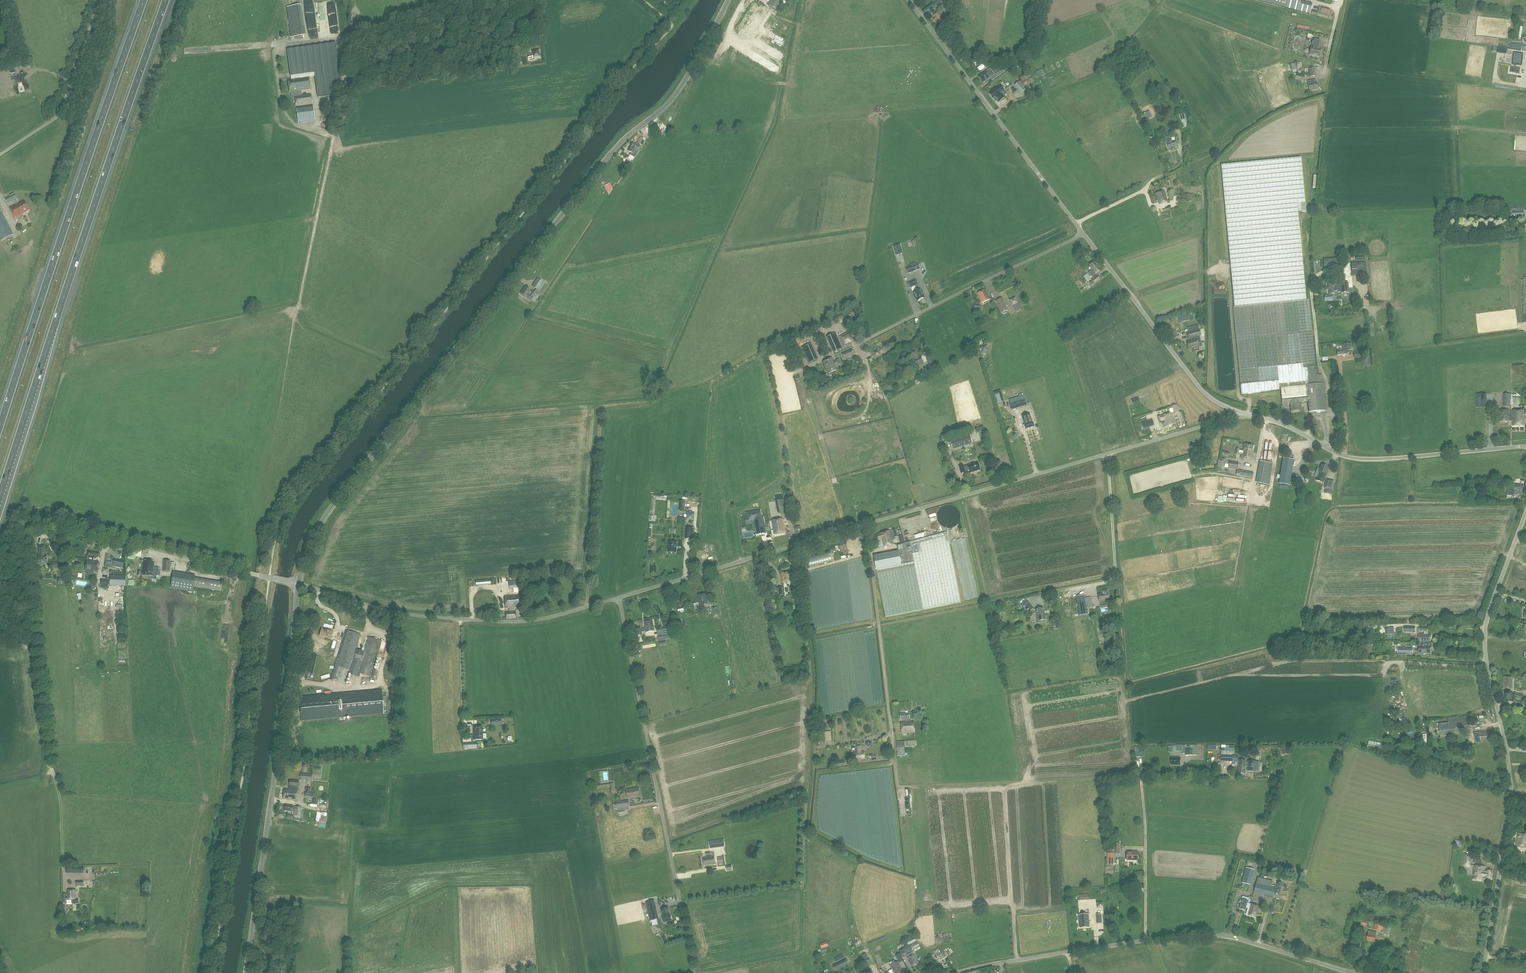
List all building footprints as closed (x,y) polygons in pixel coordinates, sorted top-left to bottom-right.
[(936,10),(944,4),(941,0),(939,0),(932,5),(936,10)] [(1301,0),(1288,0),(1286,7),(1298,10),(1301,0)] [(292,35),(306,34),(304,2),(290,3),(292,35)] [(1315,11),(1310,10),(1309,14),(1318,16),(1318,14),(1320,15),(1327,17),(1329,9),(1319,6),(1318,12),(1315,11)] [(321,26),(319,8),(311,8),(313,27),(321,26)] [(938,12),(933,15),(936,19),(934,20),(936,23),(938,22),(940,25),(945,21),(938,12)] [(755,29),(759,23),(746,15),(742,21),(744,23),(743,26),(747,28),(748,25),(755,29)] [(771,34),(769,38),(771,39),(777,29),(772,26),(768,32),(771,34)] [(783,44),(787,39),(781,33),(776,37),(783,44)] [(1313,47),(1311,46),(1309,55),(1319,57),(1321,49),(1318,48),(1319,46),(1320,46),(1321,41),(1313,40),(1312,45),(1313,45),(1313,47)] [(335,44),(287,50),(290,76),(315,73),(318,97),(337,94),(336,89),(342,89),(335,44)] [(528,59),(533,58),(532,57),(539,56),(538,49),(532,51),(533,54),(530,54),(530,55),(528,56),(528,59)] [(1523,54),(1514,53),(1512,65),(1522,66),(1523,54)] [(1035,78),(1038,77),(1044,74),(1042,70),(1041,70),(1040,69),(1036,72),(1033,74),(1035,78)] [(990,78),(986,71),(978,76),(983,83),(990,78),(992,81),(998,76),(996,74),(990,78)] [(309,77),(288,80),(290,92),(291,97),(295,97),(302,96),(301,91),(310,89),(309,77)] [(1316,82),(1315,79),(1307,81),(1308,84),(1307,84),(1309,91),(1318,89),(1318,88),(1320,88),(1319,84),(1317,84),(1316,82)] [(1014,86),(1020,94),(1026,89),(1019,81),(1014,86)] [(1007,93),(1004,89),(1000,85),(989,93),(993,98),(994,97),(997,100),(998,102),(1005,97),(1004,96),(1007,93)] [(302,96),(295,97),(296,105),(312,103),(311,94),(302,96)] [(1313,101),(1305,100),(1304,116),(1311,116),(1313,101)] [(313,107),(297,109),(298,119),(314,117),(313,107)] [(1146,112),(1142,114),(1143,116),(1140,118),(1141,122),(1149,118),(1146,112)] [(1178,114),(1182,130),(1188,129),(1184,113),(1178,114)] [(641,137),(637,143),(642,146),(646,140),(641,137)] [(1175,150),(1174,147),(1176,146),(1174,140),(1172,141),(1171,138),(1166,140),(1167,143),(1169,149),(1171,148),(1171,151),(1175,150)] [(639,146),(636,145),(636,144),(633,142),(628,151),(633,154),(636,150),(636,151),(639,146)] [(1301,158),(1221,165),(1234,307),(1233,308),(1241,394),(1279,390),(1279,388),(1281,388),(1280,385),(1305,382),(1303,368),(1305,368),(1316,366),(1309,300),(1306,300),(1298,213),(1306,212),(1301,158)] [(1156,196),(1155,196),(1154,196),(1150,198),(1152,204),(1156,202),(1156,201),(1158,200),(1159,204),(1167,201),(1164,191),(1156,193),(1156,196)] [(29,210),(25,201),(19,203),(17,199),(14,193),(10,195),(5,198),(8,204),(13,201),(15,205),(9,208),(14,218),(25,212),(29,210)] [(1183,196),(1185,203),(1191,202),(1191,198),(1194,197),(1193,194),(1190,195),(1190,194),(1183,196)] [(1,211),(0,212),(0,239),(1,241),(13,235),(1,211)] [(1338,258),(1323,259),(1324,269),(1339,268),(1338,258)] [(1100,270),(1094,261),(1089,265),(1092,270),(1095,274),(1096,273),(1100,270)] [(1352,276),(1366,275),(1366,262),(1351,264),(1352,276)] [(906,268),(908,274),(920,269),(918,264),(906,268)] [(1081,272),(1088,282),(1091,279),(1086,272),(1084,269),(1083,270),(1083,271),(1081,272)] [(1100,279),(1097,275),(1096,273),(1095,274),(1092,270),(1088,272),(1091,277),(1092,276),(1093,278),(1092,280),(1095,284),(1100,279)] [(538,278),(532,286),(539,291),(545,283),(538,278)] [(915,285),(917,284),(915,279),(909,282),(910,285),(909,286),(910,288),(911,287),(913,292),(918,290),(915,285)] [(1337,293),(1337,292),(1341,292),(1341,293),(1349,293),(1348,282),(1340,283),(1340,284),(1336,284),(1336,283),(1328,284),(1328,287),(1327,287),(1327,290),(1328,290),(1329,294),(1337,293)] [(520,294),(526,297),(531,301),(533,297),(534,298),(535,297),(537,298),(539,296),(537,294),(537,293),(533,290),(532,291),(530,290),(531,290),(526,286),(520,294)] [(917,301),(924,298),(920,289),(918,290),(913,292),(917,301)] [(990,299),(985,290),(977,294),(981,303),(990,299)] [(1009,300),(1012,306),(1018,303),(1015,297),(1009,300)] [(1008,310),(1002,298),(995,301),(1001,313),(1008,310)] [(1190,341),(1187,342),(1189,349),(1192,348),(1193,352),(1200,350),(1198,346),(1197,343),(1201,342),(1199,336),(1201,336),(1199,329),(1186,333),(1188,339),(1190,339),(1190,341)] [(839,337),(844,348),(852,344),(847,333),(839,337)] [(828,347),(832,355),(839,351),(836,344),(828,347)] [(1343,350),(1337,350),(1338,355),(1352,353),(1351,344),(1345,344),(1342,344),(1343,350)] [(844,358),(854,354),(852,350),(843,354),(844,358)] [(914,360),(916,365),(923,362),(920,357),(917,351),(911,354),(914,360)] [(931,367),(934,372),(938,371),(935,365),(930,356),(926,358),(931,367)] [(842,368),(841,366),(842,365),(842,364),(845,363),(843,359),(840,360),(841,361),(839,362),(837,357),(828,361),(833,372),(842,368)] [(1308,412),(1309,412),(1325,411),(1323,384),(1322,375),(1317,375),(1316,366),(1305,368),(1303,368),(1305,382),(1280,385),(1281,388),(1307,385),(1308,401),(1308,412)] [(1307,385),(1281,388),(1282,404),(1290,404),(1291,412),(1299,411),(1298,402),(1308,401),(1307,385)] [(1023,395),(1009,399),(1012,410),(1027,405),(1023,395)] [(1131,400),(1133,405),(1140,402),(1138,396),(1131,400)] [(1163,421),(1165,427),(1175,424),(1172,414),(1174,414),(1179,413),(1177,404),(1171,406),(1173,412),(1172,413),(1162,416),(1157,417),(1159,422),(1163,421)] [(1512,421),(1512,417),(1508,417),(1508,411),(1499,411),(1499,421),(1508,421),(1512,421)] [(1512,411),(1512,417),(1512,421),(1512,425),(1523,425),(1523,411),(1512,411)] [(1032,422),(1029,413),(1022,415),(1025,424),(1024,424),(1026,429),(1034,427),(1032,422)] [(1141,423),(1143,429),(1154,425),(1152,419),(1141,423)] [(970,435),(950,441),(952,449),(972,443),(970,435)] [(1254,446),(1253,446),(1244,444),(1242,455),(1241,455),(1241,458),(1252,460),(1253,451),(1254,446)] [(1228,468),(1237,470),(1236,475),(1252,478),(1253,472),(1237,469),(1238,463),(1229,461),(1226,460),(1226,459),(1219,458),(1217,466),(1224,467),(1228,468)] [(1290,485),(1294,460),(1283,458),(1279,483),(1290,485)] [(1259,460),(1255,483),(1268,485),(1272,463),(1259,460)] [(978,462),(968,465),(970,473),(980,470),(978,462)] [(1318,472),(1319,472),(1315,480),(1323,483),(1326,475),(1327,475),(1328,472),(1326,471),(1328,467),(1321,464),(1318,472)] [(1324,488),(1325,489),(1324,493),(1332,495),(1334,481),(1326,479),(1324,488)] [(1513,496),(1518,497),(1523,497),(1523,484),(1513,484),(1513,496)] [(775,501),(778,513),(785,512),(782,499),(775,501)] [(696,518),(696,510),(688,510),(688,518),(696,518)] [(763,520),(763,518),(761,518),(760,511),(747,514),(748,520),(748,521),(754,519),(756,525),(762,524),(762,521),(763,520)] [(772,520),(774,534),(784,533),(782,519),(772,520)] [(686,527),(685,539),(692,539),(693,528),(686,527)] [(889,531),(875,535),(877,542),(879,548),(883,547),(893,544),(891,538),(892,538),(894,537),(898,536),(895,529),(892,530),(889,531)] [(947,532),(897,546),(902,565),(876,570),(885,617),(936,607),(961,602),(947,532)] [(678,547),(682,547),(682,542),(679,542),(677,542),(668,541),(667,552),(676,552),(676,546),(678,546),(678,547)] [(46,554),(45,555),(44,546),(39,546),(39,555),(38,555),(38,563),(47,563),(46,554)] [(88,560),(87,559),(85,569),(97,571),(99,562),(93,561),(94,559),(95,559),(95,556),(98,557),(98,553),(88,551),(87,555),(88,555),(88,560)] [(874,556),(876,570),(901,565),(898,552),(874,556)] [(811,563),(833,558),(832,555),(811,559),(811,563)] [(156,576),(159,576),(160,569),(156,568),(156,569),(154,568),(154,561),(143,560),(142,575),(153,576),(156,576)] [(162,571),(170,572),(171,560),(163,560),(162,571)] [(789,573),(781,574),(782,583),(791,582),(797,581),(795,572),(791,573),(790,574),(789,573)] [(185,584),(190,584),(190,574),(180,574),(180,581),(185,581),(185,584)] [(110,580),(110,587),(125,587),(126,581),(125,581),(125,576),(115,576),(115,580),(110,580)] [(193,587),(220,591),(222,582),(194,578),(193,587)] [(1102,593),(1098,594),(1099,602),(1100,602),(1099,604),(1100,605),(1101,608),(1107,607),(1106,604),(1105,604),(1105,601),(1109,600),(1107,590),(1102,591),(1102,593)] [(699,606),(708,604),(705,593),(697,595),(699,606)] [(505,612),(505,619),(516,618),(515,611),(512,611),(512,607),(519,607),(519,595),(505,596),(505,608),(509,608),(509,611),(505,612)] [(1083,595),(1075,597),(1078,611),(1086,609),(1083,595)] [(776,600),(769,601),(771,611),(778,609),(776,600)] [(1029,613),(1033,608),(1026,601),(1021,605),(1029,613)] [(1043,608),(1036,609),(1038,621),(1045,619),(1043,608)] [(645,628),(641,629),(642,632),(646,631),(646,632),(654,631),(652,620),(644,622),(645,628)] [(1386,627),(1386,639),(1394,639),(1394,633),(1394,627),(1386,627)] [(1424,631),(1424,634),(1419,634),(1419,643),(1421,643),(1430,643),(1430,634),(1428,634),(1428,631),(1428,627),(1419,627),(1419,631),(1424,631)] [(330,639),(333,631),(322,628),(319,636),(330,639)] [(659,640),(669,638),(670,638),(668,628),(663,629),(664,635),(658,636),(659,640)] [(337,657),(330,679),(344,683),(346,684),(353,658),(359,660),(355,672),(371,677),(382,641),(368,637),(363,651),(356,649),(358,644),(361,634),(345,630),(341,642),(338,641),(335,650),(334,650),(333,656),(337,657)] [(1419,646),(1419,653),(1423,653),(1423,654),(1426,654),(1426,653),(1430,653),(1430,648),(1430,647),(1432,647),(1432,643),(1430,643),(1421,643),(1421,646),(1419,646)] [(309,658),(306,672),(312,673),(316,659),(309,658)] [(1503,677),(1502,689),(1512,689),(1513,678),(1503,677)] [(382,690),(300,697),(302,721),(384,714),(382,690)] [(909,713),(900,713),(901,719),(906,719),(906,722),(901,722),(902,734),(915,733),(914,721),(911,721),(911,718),(910,718),(909,713)] [(1470,731),(1469,721),(1469,716),(1458,717),(1459,722),(1439,724),(1440,734),(1470,731)] [(474,740),(483,739),(482,726),(474,727),(474,734),(473,734),(474,740)] [(1489,741),(1488,731),(1475,732),(1476,742),(1489,741)] [(914,740),(896,741),(897,756),(905,756),(905,747),(909,747),(909,746),(914,746),(914,740)] [(1185,754),(1185,755),(1196,755),(1197,745),(1192,745),(1178,745),(1176,744),(1176,747),(1176,751),(1182,752),(1182,754),(1185,754)] [(860,745),(856,746),(857,752),(852,753),(852,760),(865,758),(864,751),(861,752),(860,745)] [(1143,746),(1134,747),(1135,754),(1135,757),(1144,756),(1144,753),(1144,749),(1143,746)] [(1221,748),(1220,761),(1237,761),(1238,753),(1234,753),(1234,755),(1234,749),(1221,748)] [(1171,757),(1171,765),(1180,765),(1180,757),(1171,757)] [(1244,774),(1244,767),(1244,762),(1245,760),(1238,760),(1238,762),(1237,762),(1236,765),(1238,765),(1237,773),(1244,774)] [(1244,762),(1244,767),(1247,767),(1247,771),(1253,771),(1253,770),(1258,771),(1258,762),(1253,761),(1247,761),(1247,763),(1244,762)] [(283,799),(295,801),(297,791),(298,786),(298,781),(290,780),(289,789),(284,789),(283,799)] [(638,788),(626,790),(627,798),(639,796),(638,788)] [(616,802),(617,808),(629,806),(628,800),(616,802)] [(295,806),(294,812),(294,816),(295,816),(295,818),(299,818),(299,816),(301,816),(301,815),(303,815),(303,811),(301,811),(302,808),(295,806)] [(325,825),(327,813),(320,812),(318,824),(325,825)] [(1516,846),(1525,847),(1525,834),(1517,833),(1516,846)] [(709,849),(725,846),(724,839),(708,841),(709,849)] [(1131,851),(1127,851),(1126,860),(1138,860),(1138,852),(1131,851)] [(703,858),(704,866),(715,864),(714,857),(711,857),(710,852),(706,852),(706,858),(703,858)] [(1464,854),(1462,864),(1470,865),(1472,854),(1465,853),(1465,854),(1464,854)] [(1486,878),(1491,879),(1492,871),(1487,870),(1487,872),(1484,872),(1485,867),(1475,865),(1472,879),(1482,881),(1482,877),(1483,877),(1483,875),(1486,876),(1486,878)] [(1252,869),(1246,867),(1241,882),(1248,884),(1252,869)] [(1272,881),(1257,877),(1254,892),(1273,897),(1276,886),(1271,885),(1272,881)] [(74,899),(74,890),(67,890),(67,894),(62,894),(62,903),(66,903),(66,899),(67,899),(72,899),(72,903),(78,903),(78,899),(74,899)] [(1241,903),(1240,908),(1245,910),(1246,908),(1248,908),(1246,914),(1255,917),(1259,906),(1251,904),(1248,903),(1249,899),(1243,897),(1242,900),(1241,900),(1240,903),(1241,903)] [(654,901),(646,903),(650,920),(658,918),(654,901)] [(670,915),(668,908),(661,909),(663,917),(664,922),(671,921),(670,915)] [(1366,926),(1367,920),(1374,922),(1375,915),(1363,912),(1362,919),(1361,925),(1366,926)] [(1089,927),(1088,914),(1079,915),(1080,928),(1089,927)] [(1373,929),(1383,931),(1385,924),(1375,922),(1373,929)] [(1385,924),(1383,931),(1390,933),(1392,926),(1385,924)] [(1376,932),(1369,931),(1367,940),(1374,942),(1376,932)] [(907,942),(904,943),(906,946),(908,945),(909,946),(911,944),(912,946),(916,944),(915,942),(917,941),(915,937),(907,942)] [(1379,951),(1386,953),(1388,945),(1381,943),(1379,951)] [(903,949),(899,950),(900,953),(901,955),(905,953),(906,956),(912,952),(909,946),(903,949)] [(904,961),(901,955),(900,953),(896,955),(899,963),(904,961)] [(912,967),(919,963),(914,954),(907,958),(912,967)] [(846,959),(833,965),(835,970),(848,963),(846,959)] [(888,971),(890,972),(899,972),(903,971),(898,961),(890,965),(892,969),(888,971)]
